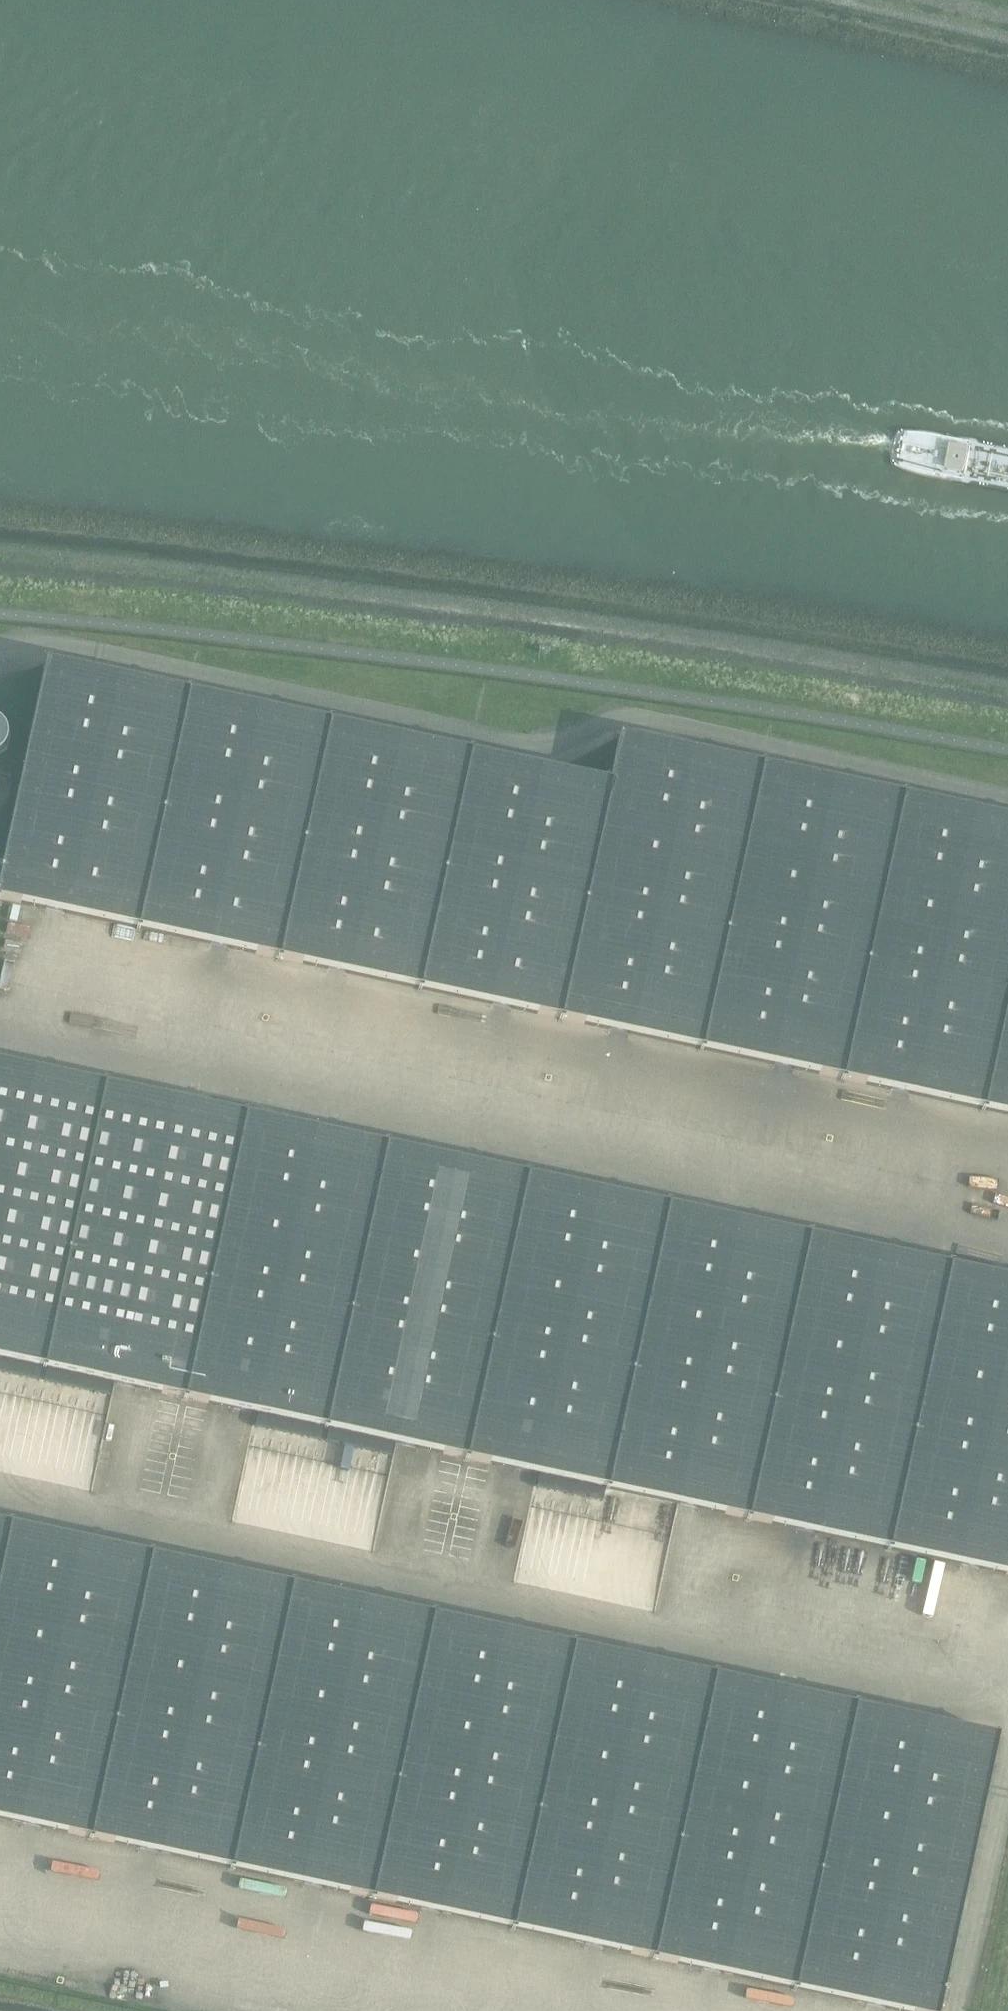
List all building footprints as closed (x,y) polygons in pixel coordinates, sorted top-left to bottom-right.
[(619,736),(609,783),(46,662),(0,877),(0,899),(1007,1115),(1007,819),(619,736)] [(0,1063),(0,1359),(1007,1575),(1007,1279),(0,1063)] [(258,1468),(261,1450),(249,1448),(246,1466),(258,1468)] [(0,1522),(0,1818),(898,2010),(939,2010),(998,1736),(0,1522)]
